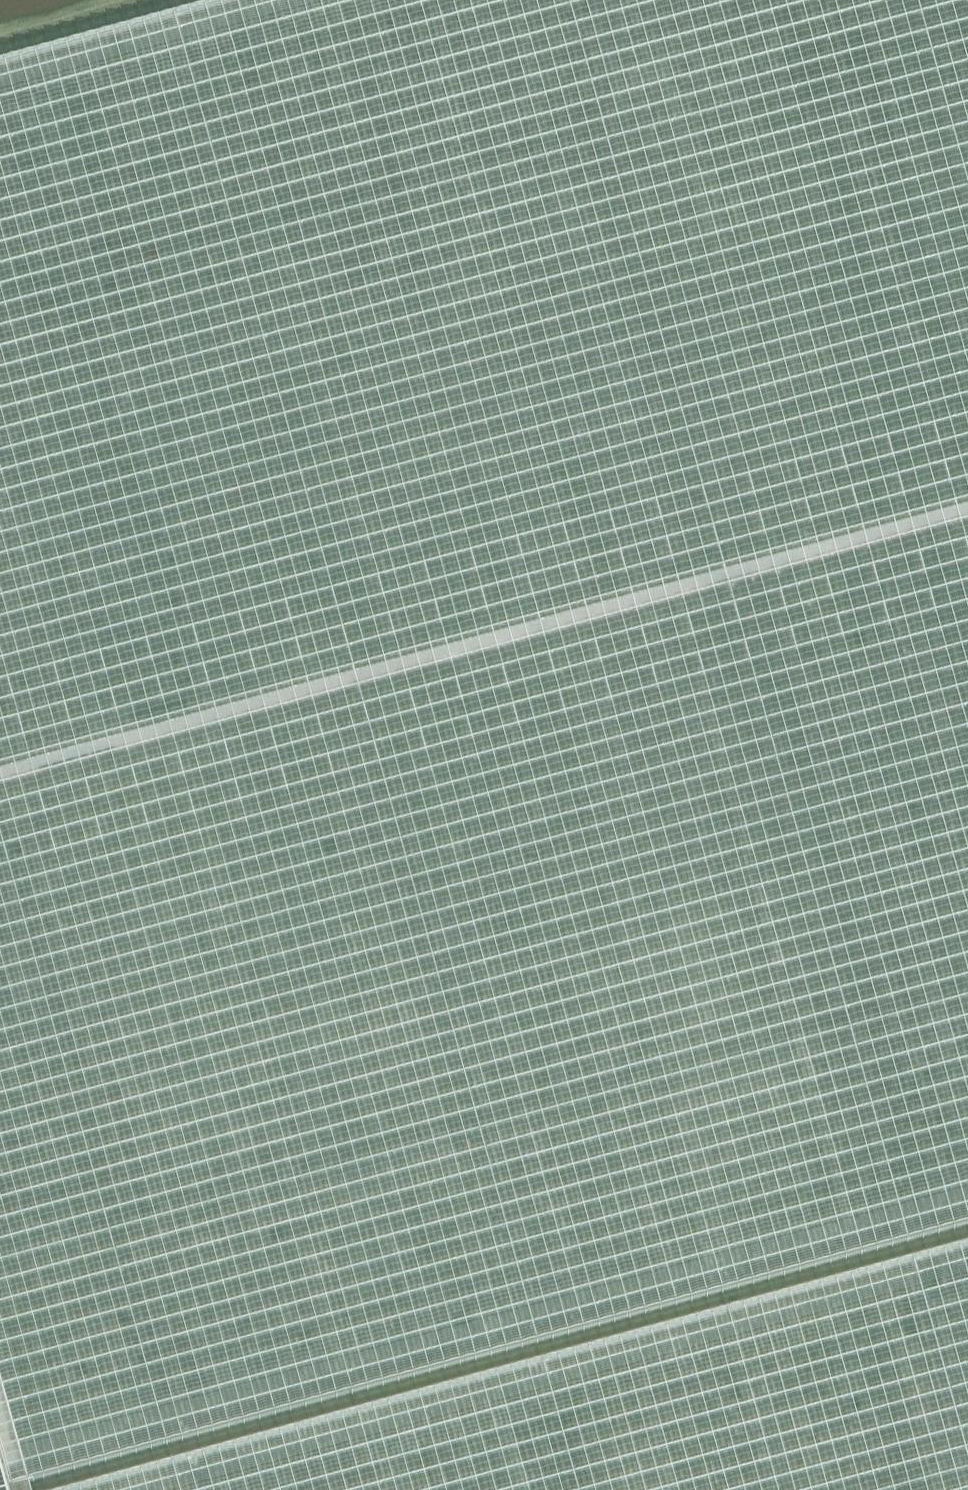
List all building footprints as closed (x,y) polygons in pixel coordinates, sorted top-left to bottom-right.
[(0,64),(0,1448),(12,1489),(15,1489),(14,1486),(967,1225),(967,0),(234,0),(0,64)] [(75,1489),(967,1489),(967,1246),(75,1489)] [(0,1448),(0,1489),(12,1489),(0,1448)]
